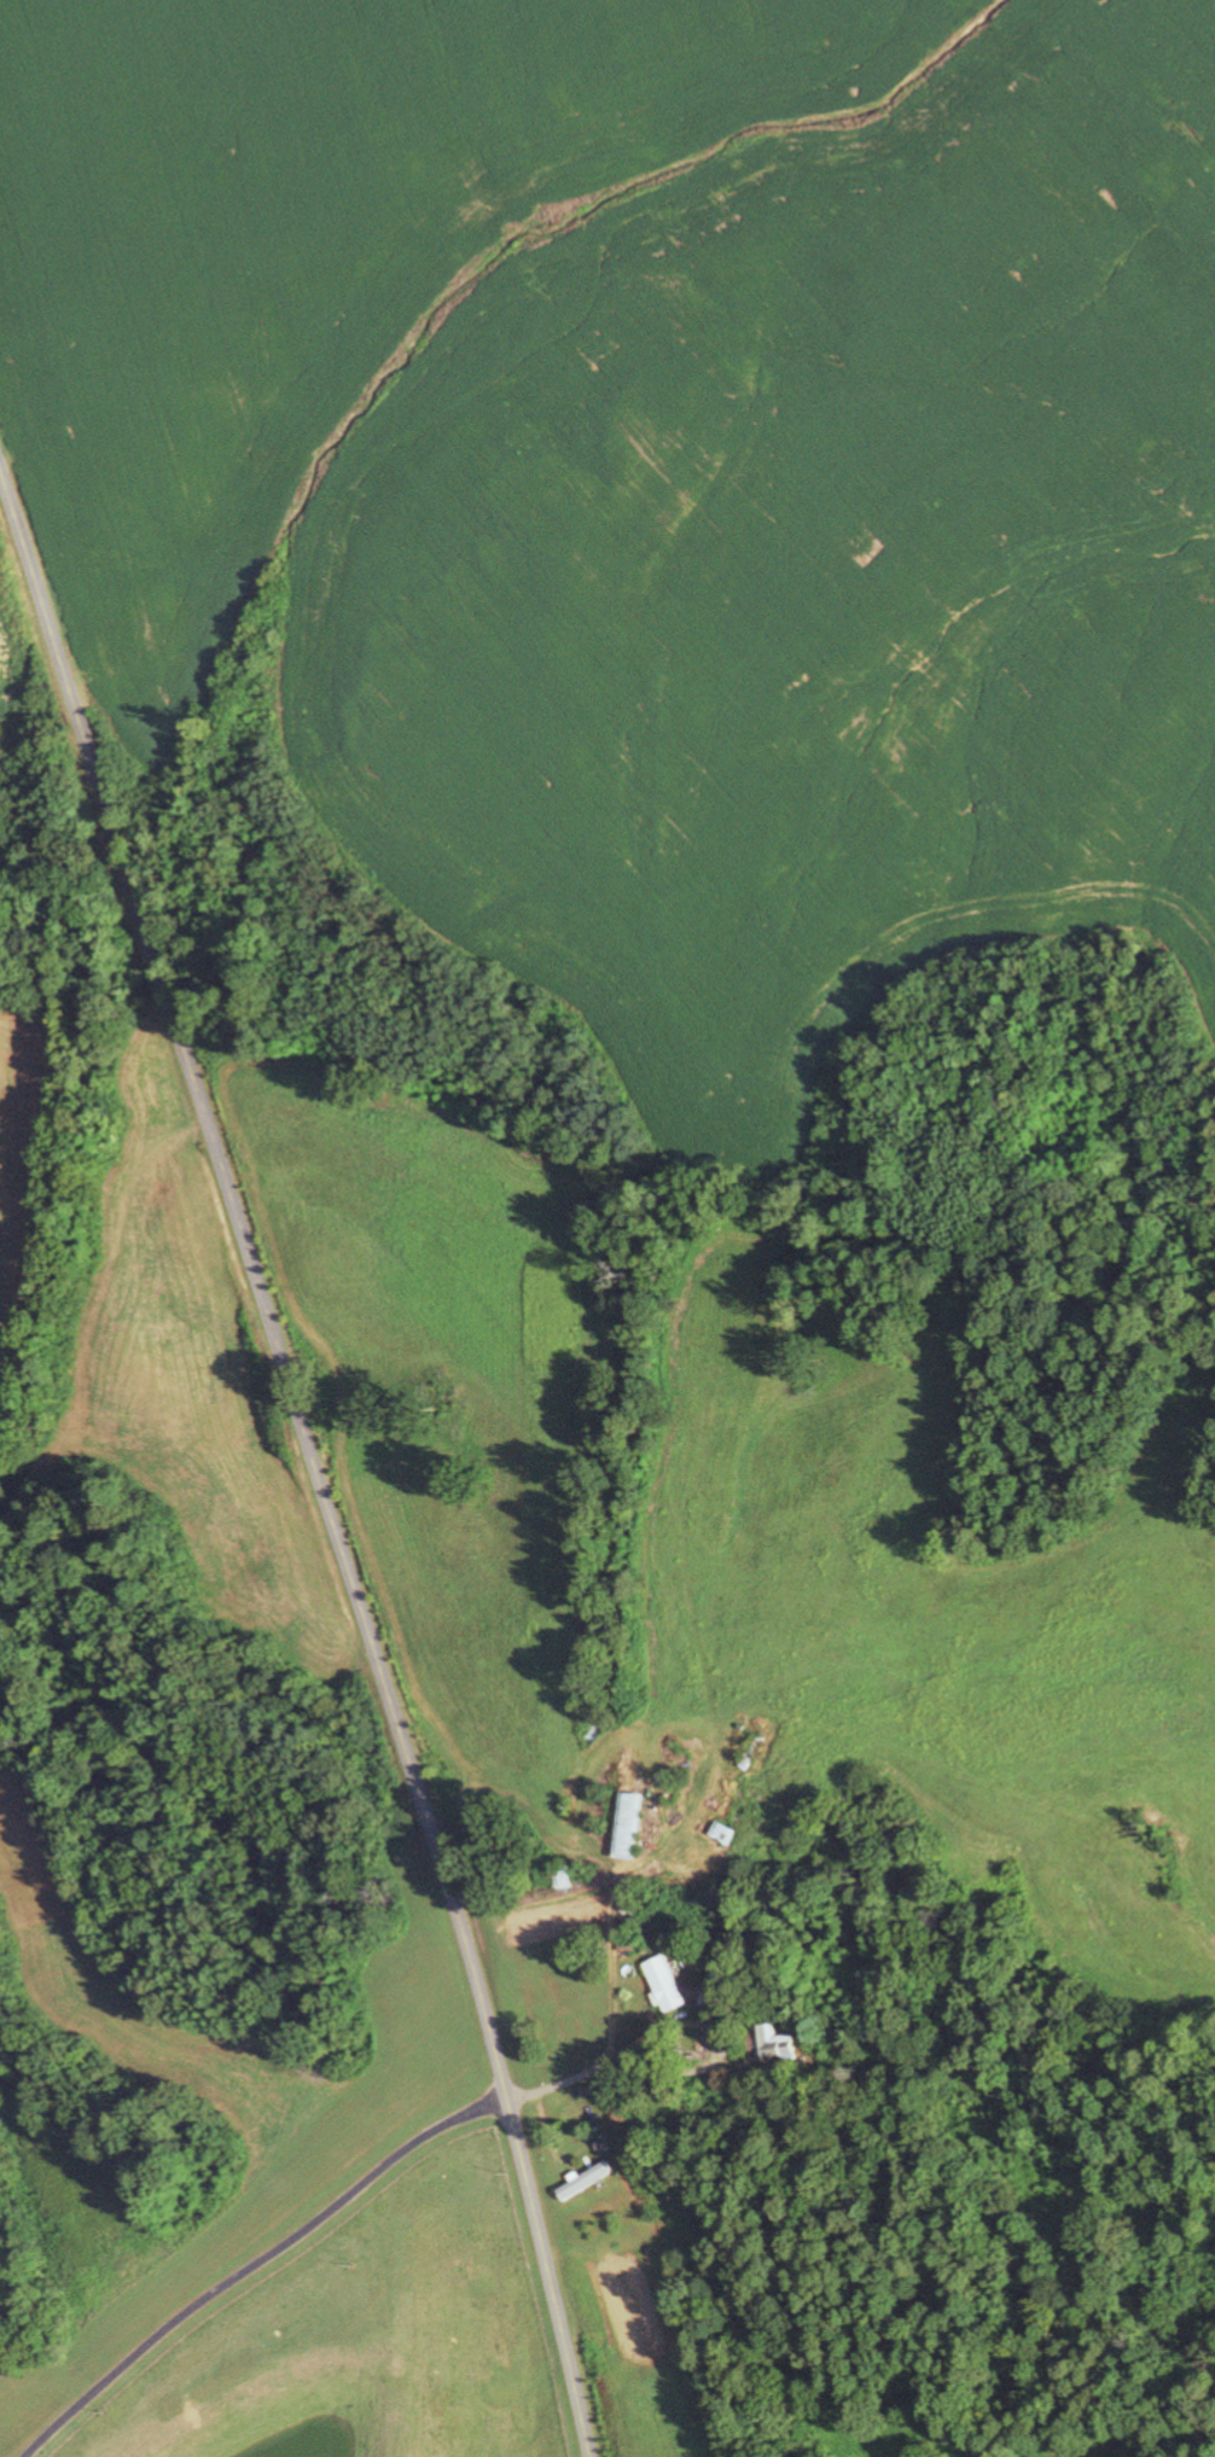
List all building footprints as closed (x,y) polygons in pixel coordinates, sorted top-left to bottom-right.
[(615,1859),(639,1861),(647,1796),(623,1793),(615,1859)] [(649,1963),(664,2013),(686,2007),(671,1956),(649,1963)] [(799,2036),(779,2037),(779,2026),(759,2027),(761,2063),(800,2061),(799,2036)] [(567,2202),(619,2174),(612,2163),(560,2191),(567,2202)]
